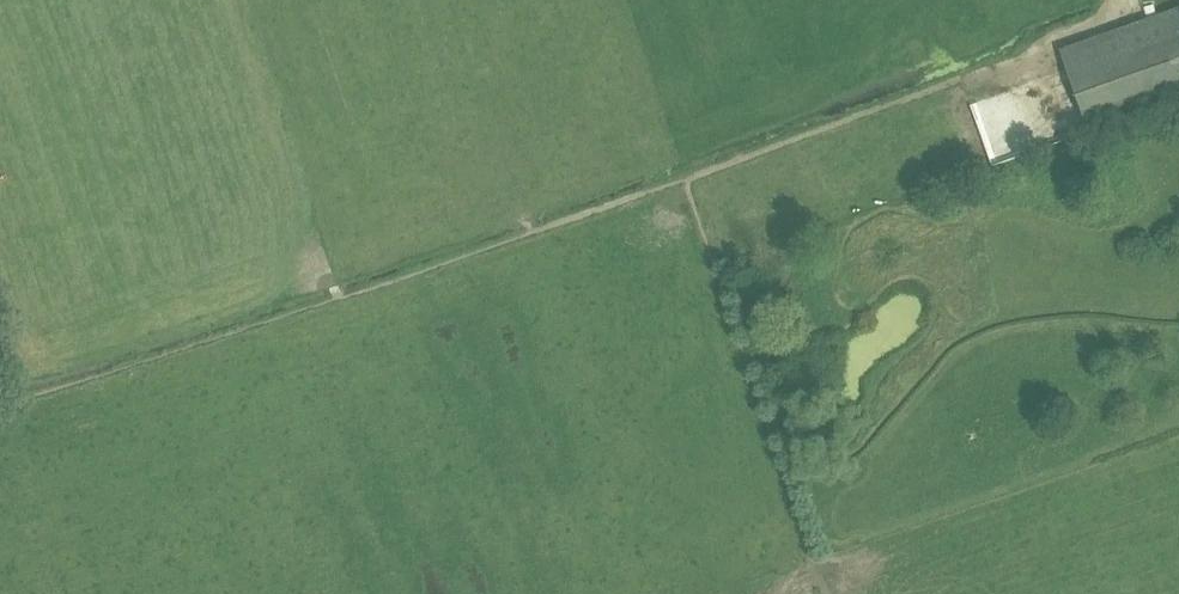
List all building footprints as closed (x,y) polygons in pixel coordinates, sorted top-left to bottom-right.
[(1089,124),(1178,92),(1178,9),(1062,50),(1089,124)]
